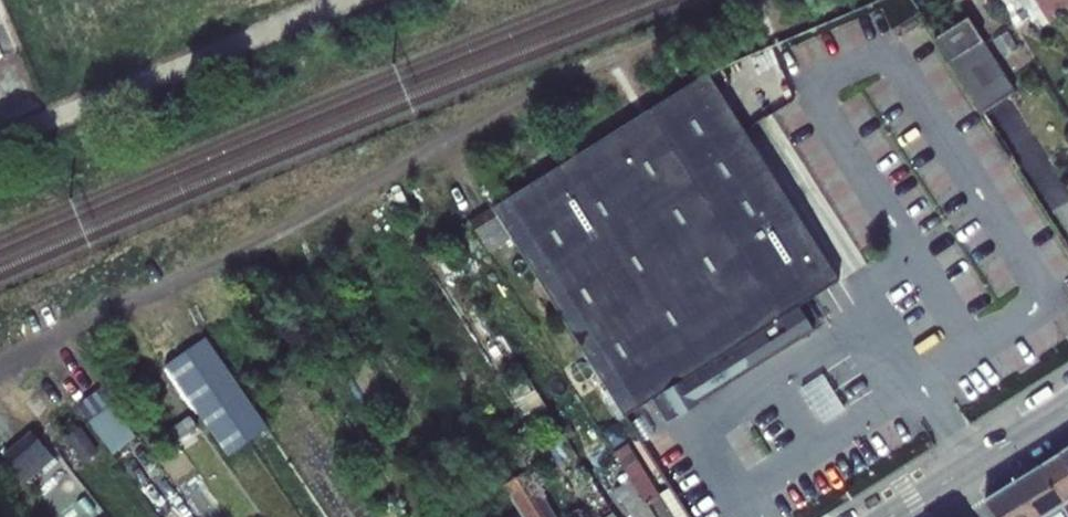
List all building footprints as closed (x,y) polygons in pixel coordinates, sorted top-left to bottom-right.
[(1012,7),(1006,11),(1018,29),(1030,21),(1036,30),(1042,26),(1026,0),(1009,0),(1012,7)] [(1042,26),(1050,22),(1036,0),(1026,0),(1042,26)] [(1067,13),(1067,0),(1036,0),(1050,22),(1067,13)] [(983,38),(964,19),(936,37),(984,112),(1015,92),(1015,91),(1017,90),(983,38)] [(1021,45),(1001,59),(1008,71),(1029,57),(1021,45)] [(512,237),(625,416),(632,411),(652,399),(667,423),(821,322),(807,300),(833,284),(840,280),(707,71),(492,207),(512,237)] [(512,237),(492,207),(471,222),(490,251),(512,237)] [(558,321),(548,327),(563,353),(574,347),(558,321)] [(237,455),(278,426),(214,334),(173,363),(237,455)] [(109,384),(84,402),(97,420),(122,402),(109,384)] [(122,451),(145,434),(122,404),(100,420),(122,451)] [(156,414),(147,420),(152,427),(161,420),(156,414)] [(189,416),(169,429),(177,441),(197,427),(189,416)] [(87,444),(92,440),(81,426),(67,437),(77,451),(87,444)] [(31,430),(3,455),(27,482),(54,457),(31,430)] [(92,440),(87,444),(94,455),(106,471),(116,464),(97,436),(92,440)] [(87,444),(77,451),(85,461),(94,455),(87,444)] [(669,489),(660,494),(628,444),(614,452),(630,479),(655,516),(686,516),(669,489)] [(1037,468),(1061,506),(1063,505),(1067,501),(1067,465),(1061,454),(1037,468)] [(87,467),(76,475),(83,483),(94,475),(87,467)] [(1016,481),(1041,516),(1042,516),(1061,506),(1037,468),(1016,481)] [(530,470),(505,485),(524,516),(557,516),(530,470)] [(110,496),(94,475),(83,483),(100,505),(110,496)] [(630,479),(615,490),(632,516),(655,516),(630,479)] [(591,480),(580,488),(599,516),(616,516),(591,480)] [(987,500),(998,516),(1041,516),(1016,481),(987,500)] [(135,510),(140,516),(154,516),(144,504),(135,510)] [(1063,505),(1061,506),(1042,516),(1067,516),(1067,513),(1063,505)] [(579,509),(568,515),(569,516),(584,516),(579,509)]
